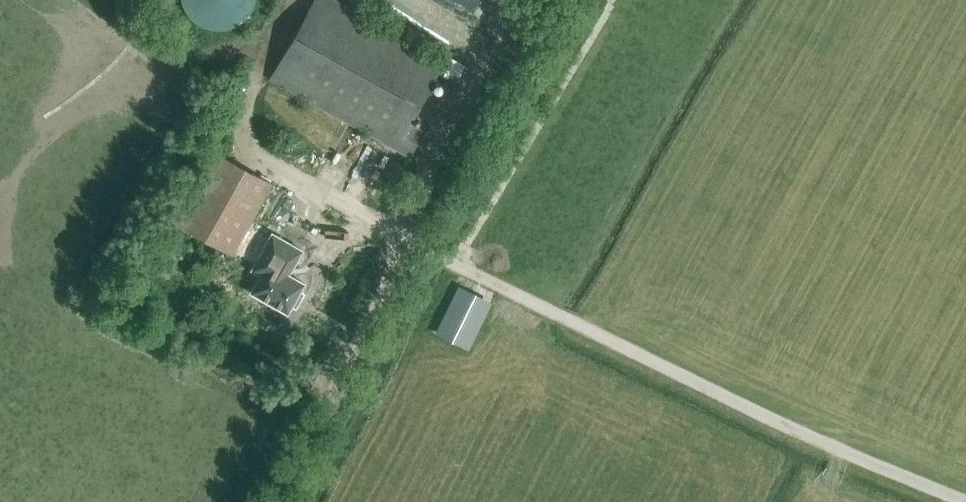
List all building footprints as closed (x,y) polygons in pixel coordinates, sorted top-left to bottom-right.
[(218,30),(222,30),(225,29),(228,29),(230,28),(234,27),(238,24),(242,22),(245,19),(247,17),(248,15),(249,13),(251,11),(253,7),(254,5),(254,3),(255,0),(181,0),(181,1),(181,3),(183,6),(183,8),(185,11),(186,13),(187,15),(189,17),(191,19),(195,22),(199,25),(203,27),(208,29),(211,29),(214,30),(218,30)] [(423,132),(409,123),(444,60),(335,0),(313,0),(269,79),(410,157),(423,132)] [(233,254),(251,221),(272,183),(246,169),(214,152),(175,223),(233,254)] [(269,238),(248,226),(234,252),(255,263),(252,270),(261,275),(251,292),(288,312),(292,304),(296,306),(303,293),(300,291),(304,283),(286,273),(291,265),(293,266),(302,250),(272,233),(269,238)] [(457,287),(436,330),(468,346),(490,303),(457,287)]
